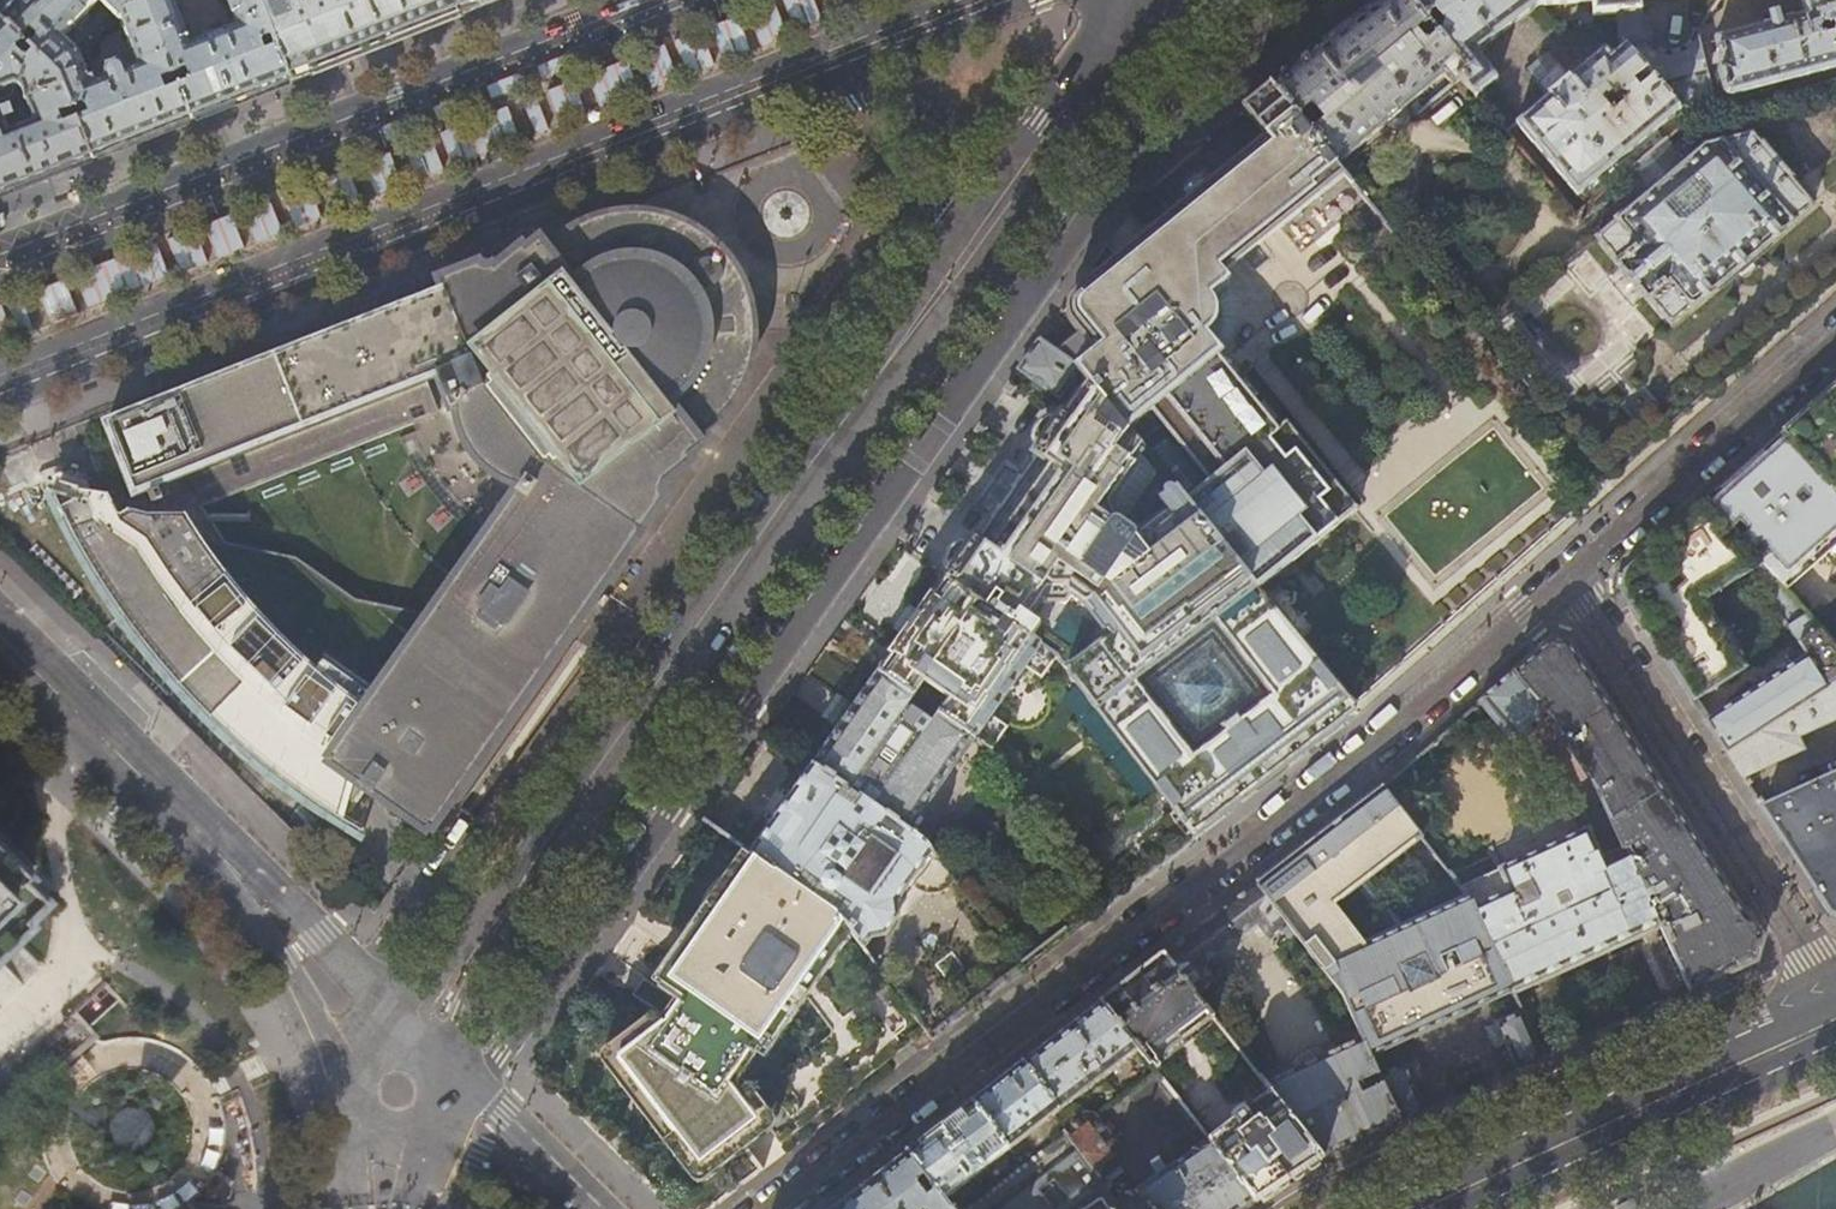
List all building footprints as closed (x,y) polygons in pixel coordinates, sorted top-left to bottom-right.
[(0,14),(0,18),(22,39),(33,28),(42,37),(32,48),(57,71),(81,51),(65,36),(74,27),(78,31),(92,17),(87,13),(99,0),(13,0),(0,14)] [(145,0),(142,0),(121,18),(140,66),(129,70),(126,66),(125,64),(121,63),(121,62),(110,66),(110,67),(108,73),(108,77),(93,82),(84,58),(95,54),(91,43),(81,51),(57,71),(93,159),(143,139),(192,120),(145,0)] [(142,0),(102,0),(121,18),(142,0)] [(237,26),(191,44),(175,0),(145,0),(192,120),(244,99),(292,81),(262,2),(261,0),(227,0),(237,26)] [(262,2),(292,81),(335,64),(437,24),(480,7),(477,0),(267,0),(262,2)] [(1425,20),(1408,0),(1383,0),(1371,9),(1311,54),(1271,85),(1337,165),(1443,77),(1451,85),(1460,78),(1468,72),(1439,37),(1437,34),(1425,44),(1418,35),(1425,29),(1426,29),(1425,20)] [(1425,20),(1433,13),(1443,25),(1439,37),(1468,72),(1460,78),(1475,96),(1496,79),(1476,53),(1540,6),(1536,0),(1408,0),(1425,20)] [(1540,6),(1592,3),(1593,16),(1616,15),(1615,0),(1536,0),(1540,6)] [(1616,15),(1642,13),(1641,0),(1615,0),(1616,15)] [(1723,93),(1725,93),(1726,96),(1730,96),(1731,96),(1835,68),(1835,0),(1799,0),(1803,16),(1777,22),(1775,14),(1767,16),(1769,24),(1713,39),(1714,42),(1716,42),(1721,65),(1719,66),(1719,69),(1717,69),(1723,93)] [(1640,21),(1642,13),(1616,15),(1618,38),(1623,45),(1647,72),(1653,80),(1679,110),(1687,120),(1717,112),(1695,34),(1691,41),(1688,44),(1682,48),(1676,51),(1671,51),(1667,52),(1659,50),(1651,46),(1649,42),(1648,42),(1643,35),(1640,27),(1640,24),(1640,21)] [(18,50),(25,42),(22,39),(0,18),(0,91),(16,85),(23,88),(36,123),(10,133),(4,120),(11,118),(7,109),(1,111),(0,108),(0,195),(46,177),(93,159),(57,71),(32,48),(30,46),(23,54),(18,50)] [(1632,83),(1647,72),(1623,45),(1611,56),(1608,54),(1609,53),(1607,50),(1606,51),(1602,51),(1600,50),(1597,53),(1598,54),(1569,77),(1568,76),(1567,77),(1557,66),(1536,83),(1546,95),(1543,97),(1544,99),(1515,123),(1575,195),(1679,110),(1653,80),(1639,91),(1632,83)] [(1346,177),(1337,165),(1271,85),(1243,107),(1267,137),(1228,169),(1278,231),(1346,177)] [(1649,300),(1671,326),(1691,309),(1692,310),(1697,306),(1789,227),(1790,227),(1794,224),(1792,222),(1814,205),(1791,178),(1792,177),(1761,141),(1760,143),(1751,133),(1747,134),(1748,135),(1705,145),(1595,237),(1617,262),(1616,264),(1617,266),(1619,269),(1620,269),(1643,296),(1642,297),(1644,299),(1645,299),(1647,301),(1649,300)] [(1278,231),(1228,169),(1210,183),(1176,210),(1226,273),(1278,231)] [(1304,251),(1365,197),(1347,177),(1287,231),(1304,251)] [(1277,430),(1218,357),(1222,354),(1207,334),(1213,327),(1216,319),(1217,315),(1216,307),(1215,304),(1212,298),(1230,283),(1224,275),(1226,273),(1176,210),(1077,289),(1073,295),(1069,302),(1068,308),(1068,314),(1071,323),(1072,327),(1078,334),(1068,342),(1056,352),(1075,365),(1078,369),(1088,384),(1258,591),(1357,511),(1285,424),(1277,430)] [(162,501),(156,487),(185,475),(198,509),(430,418),(421,395),(427,393),(423,383),(434,379),(449,410),(456,407),(458,412),(461,425),(464,434),(468,442),(478,458),(485,465),(500,477),(517,485),(523,490),(378,697),(350,677),(341,689),(297,650),(271,624),(259,610),(243,592),(229,574),(213,548),(208,540),(170,540),(119,524),(120,527),(112,530),(107,519),(67,503),(50,494),(67,528),(80,554),(107,597),(134,636),(152,657),(172,678),(191,698),(205,711),(236,738),(285,776),(288,771),(349,813),(366,787),(426,830),(429,827),(433,829),(663,501),(661,499),(659,495),(660,489),(663,486),(662,484),(691,462),(687,458),(701,447),(695,439),(703,433),(715,422),(724,413),(740,391),(746,378),(749,367),(754,346),(754,332),(753,320),(752,309),(748,295),(744,284),(737,272),(730,262),(724,254),(714,244),(705,237),(695,230),(683,224),(661,216),(646,214),(635,213),(625,213),(614,215),(608,216),(597,219),(576,227),(558,240),(546,249),(540,242),(526,253),(522,249),(494,271),(493,269),(489,271),(485,272),(480,269),(478,266),(440,281),(444,292),(174,397),(107,423),(135,495),(148,490),(154,504),(162,501)] [(1056,352),(1040,340),(1019,369),(1058,397),(1078,369),(1075,365),(1056,352)] [(944,578),(945,579),(995,613),(1005,620),(1027,635),(1030,630),(1023,625),(1041,600),(1046,604),(1065,603),(1068,597),(1087,610),(1109,638),(1067,668),(1169,802),(1196,838),(1230,812),(1228,810),(1249,794),(1314,744),(1316,746),(1348,722),(1346,719),(1356,711),(1258,591),(1088,384),(1064,414),(1061,412),(1056,420),(1054,420),(1037,445),(1038,445),(1032,454),(1033,454),(1006,492),(974,536),(968,544),(967,544),(950,568),(950,569),(944,578)] [(1830,403),(1827,398),(1823,402),(1807,415),(1811,420),(1788,440),(1835,494),(1835,397),(1830,403)] [(1788,440),(1782,433),(1744,467),(1706,501),(1731,530),(1734,528),(1735,529),(1740,525),(1746,533),(1739,539),(1740,541),(1786,592),(1823,559),(1835,574),(1835,494),(1788,440)] [(1706,501),(1667,535),(1624,573),(1622,591),(1656,644),(1694,702),(1745,669),(1706,608),(1710,605),(1706,599),(1750,570),(1805,656),(1706,720),(1719,740),(1726,752),(1835,681),(1835,650),(1786,592),(1740,541),(1729,551),(1721,541),(1732,531),(1731,530),(1706,501)] [(987,624),(995,613),(945,579),(917,619),(880,672),(915,696),(922,686),(931,692),(933,689),(941,694),(937,699),(945,704),(940,713),(993,750),(1008,728),(990,715),(1023,667),(1041,679),(1058,657),(1027,635),(1005,620),(997,631),(987,624)] [(1512,672),(1549,715),(1552,720),(1597,789),(1623,846),(1624,849),(1640,839),(1649,853),(1631,864),(1657,919),(1667,914),(1662,902),(1675,893),(1677,894),(1687,910),(1685,911),(1689,917),(1662,930),(1689,989),(1722,974),(1730,971),(1731,972),(1756,961),(1762,938),(1747,915),(1746,916),(1698,841),(1568,641),(1550,638),(1512,672)] [(940,713),(915,696),(880,672),(851,713),(814,765),(928,843),(995,752),(993,750),(940,713)] [(1520,741),(1549,715),(1512,672),(1482,698),(1520,741)] [(1726,752),(1742,777),(1803,749),(1797,737),(1835,719),(1835,681),(1726,752)] [(993,750),(995,752),(1080,864),(1110,904),(1154,870),(1196,838),(1169,802),(1166,804),(1159,796),(1156,794),(1150,793),(1146,794),(1144,795),(1141,799),(1139,803),(1139,807),(1141,811),(1147,819),(1139,825),(1131,816),(1126,813),(1118,813),(1112,817),(1110,818),(1107,823),(1106,830),(1107,835),(1114,844),(1107,850),(1097,840),(1095,839),(1089,839),(1085,840),(1082,843),(1080,840),(1077,842),(1008,753),(1015,748),(1008,738),(993,750)] [(995,932),(928,843),(814,765),(784,808),(752,854),(837,912),(923,1027),(933,1040),(977,1006),(1023,970),(995,932)] [(1763,808),(1798,862),(1830,913),(1835,914),(1835,774),(1763,808)] [(1371,1056),(1512,991),(1512,990),(1469,897),(1406,925),(1370,877),(1392,861),(1423,837),(1384,785),(1355,807),(1294,853),(1257,881),(1296,933),(1297,934),(1344,996),(1362,1037),(1371,1056)] [(1574,804),(1584,829),(1596,823),(1585,799),(1574,804)] [(1469,897),(1512,990),(1658,923),(1657,919),(1631,864),(1624,849),(1623,846),(1603,855),(1589,832),(1590,831),(1589,829),(1587,829),(1586,828),(1582,830),(1583,831),(1498,869),(1492,857),(1452,875),(1467,892),(1469,897)] [(687,946),(659,987),(675,999),(662,1017),(610,1057),(698,1174),(765,1123),(776,1138),(853,1080),(923,1027),(837,912),(752,854),(687,946)] [(10,881),(0,872),(0,939),(11,928),(7,924),(26,905),(24,904),(6,886),(10,881)] [(1289,940),(1297,934),(1296,933),(1257,881),(1215,913),(1163,954),(1196,996),(1215,982),(1202,965),(1219,952),(1221,953),(1224,951),(1223,949),(1237,940),(1238,940),(1240,938),(1240,937),(1257,924),(1269,940),(1282,931),(1289,940)] [(1213,1017),(1196,996),(1163,954),(1137,974),(1100,1001),(1138,1051),(1154,1071),(1159,1067),(1155,1062),(1213,1017)] [(223,1123),(222,1120),(220,1108),(218,1101),(213,1089),(209,1082),(202,1072),(197,1066),(187,1057),(178,1051),(162,1044),(144,1039),(127,1038),(116,1039),(106,1042),(99,1042),(95,1040),(90,1035),(89,1037),(84,1032),(117,1002),(122,1008),(125,1006),(103,982),(64,1018),(70,1024),(26,1064),(42,1083),(45,1090),(44,1098),(42,1103),(39,1118),(38,1133),(40,1149),(43,1160),(47,1170),(51,1178),(56,1186),(69,1199),(82,1208),(178,1208),(188,1202),(196,1195),(203,1188),(210,1176),(216,1164),(221,1145),(223,1135),(223,1123)] [(1138,1051),(1100,1001),(1059,1033),(1023,1061),(1060,1110),(1138,1051)] [(1542,1057),(1521,1010),(1495,1021),(1516,1069),(1542,1057)] [(1356,1082),(1378,1072),(1371,1056),(1362,1037),(1354,1042),(1354,1043),(1344,1047),(1344,1046),(1340,1048),(1341,1049),(1329,1054),(1329,1053),(1325,1054),(1326,1056),(1298,1068),(1297,1067),(1293,1069),(1293,1070),(1283,1075),(1283,1074),(1278,1076),(1279,1077),(1270,1081),(1270,1080),(1264,1082),(1271,1092),(1323,1157),(1358,1141),(1401,1122),(1383,1083),(1361,1092),(1356,1082)] [(1001,1077),(972,1100),(1008,1149),(1060,1110),(1023,1061),(1001,1077)] [(1425,1110),(1403,1065),(1380,1075),(1383,1083),(1401,1122),(1418,1114),(1425,1110)] [(1196,1127),(1154,1071),(1125,1094),(1168,1149),(1196,1127)] [(1206,1140),(1208,1143),(1254,1203),(1290,1179),(1323,1157),(1271,1092),(1246,1111),(1242,1107),(1236,1110),(1229,1117),(1232,1121),(1206,1140)] [(943,1199),(1008,1149),(972,1100),(943,1122),(906,1150),(943,1199)] [(1143,1196),(1152,1208),(1245,1208),(1254,1203),(1208,1143),(1164,1172),(1160,1167),(1153,1172),(1156,1177),(1138,1190),(1143,1196)] [(943,1199),(906,1150),(863,1183),(829,1208),(951,1208),(943,1199)] [(1024,1164),(966,1208),(1058,1208),(1024,1164)] [(1143,1196),(1123,1208),(1152,1208),(1143,1196)]
